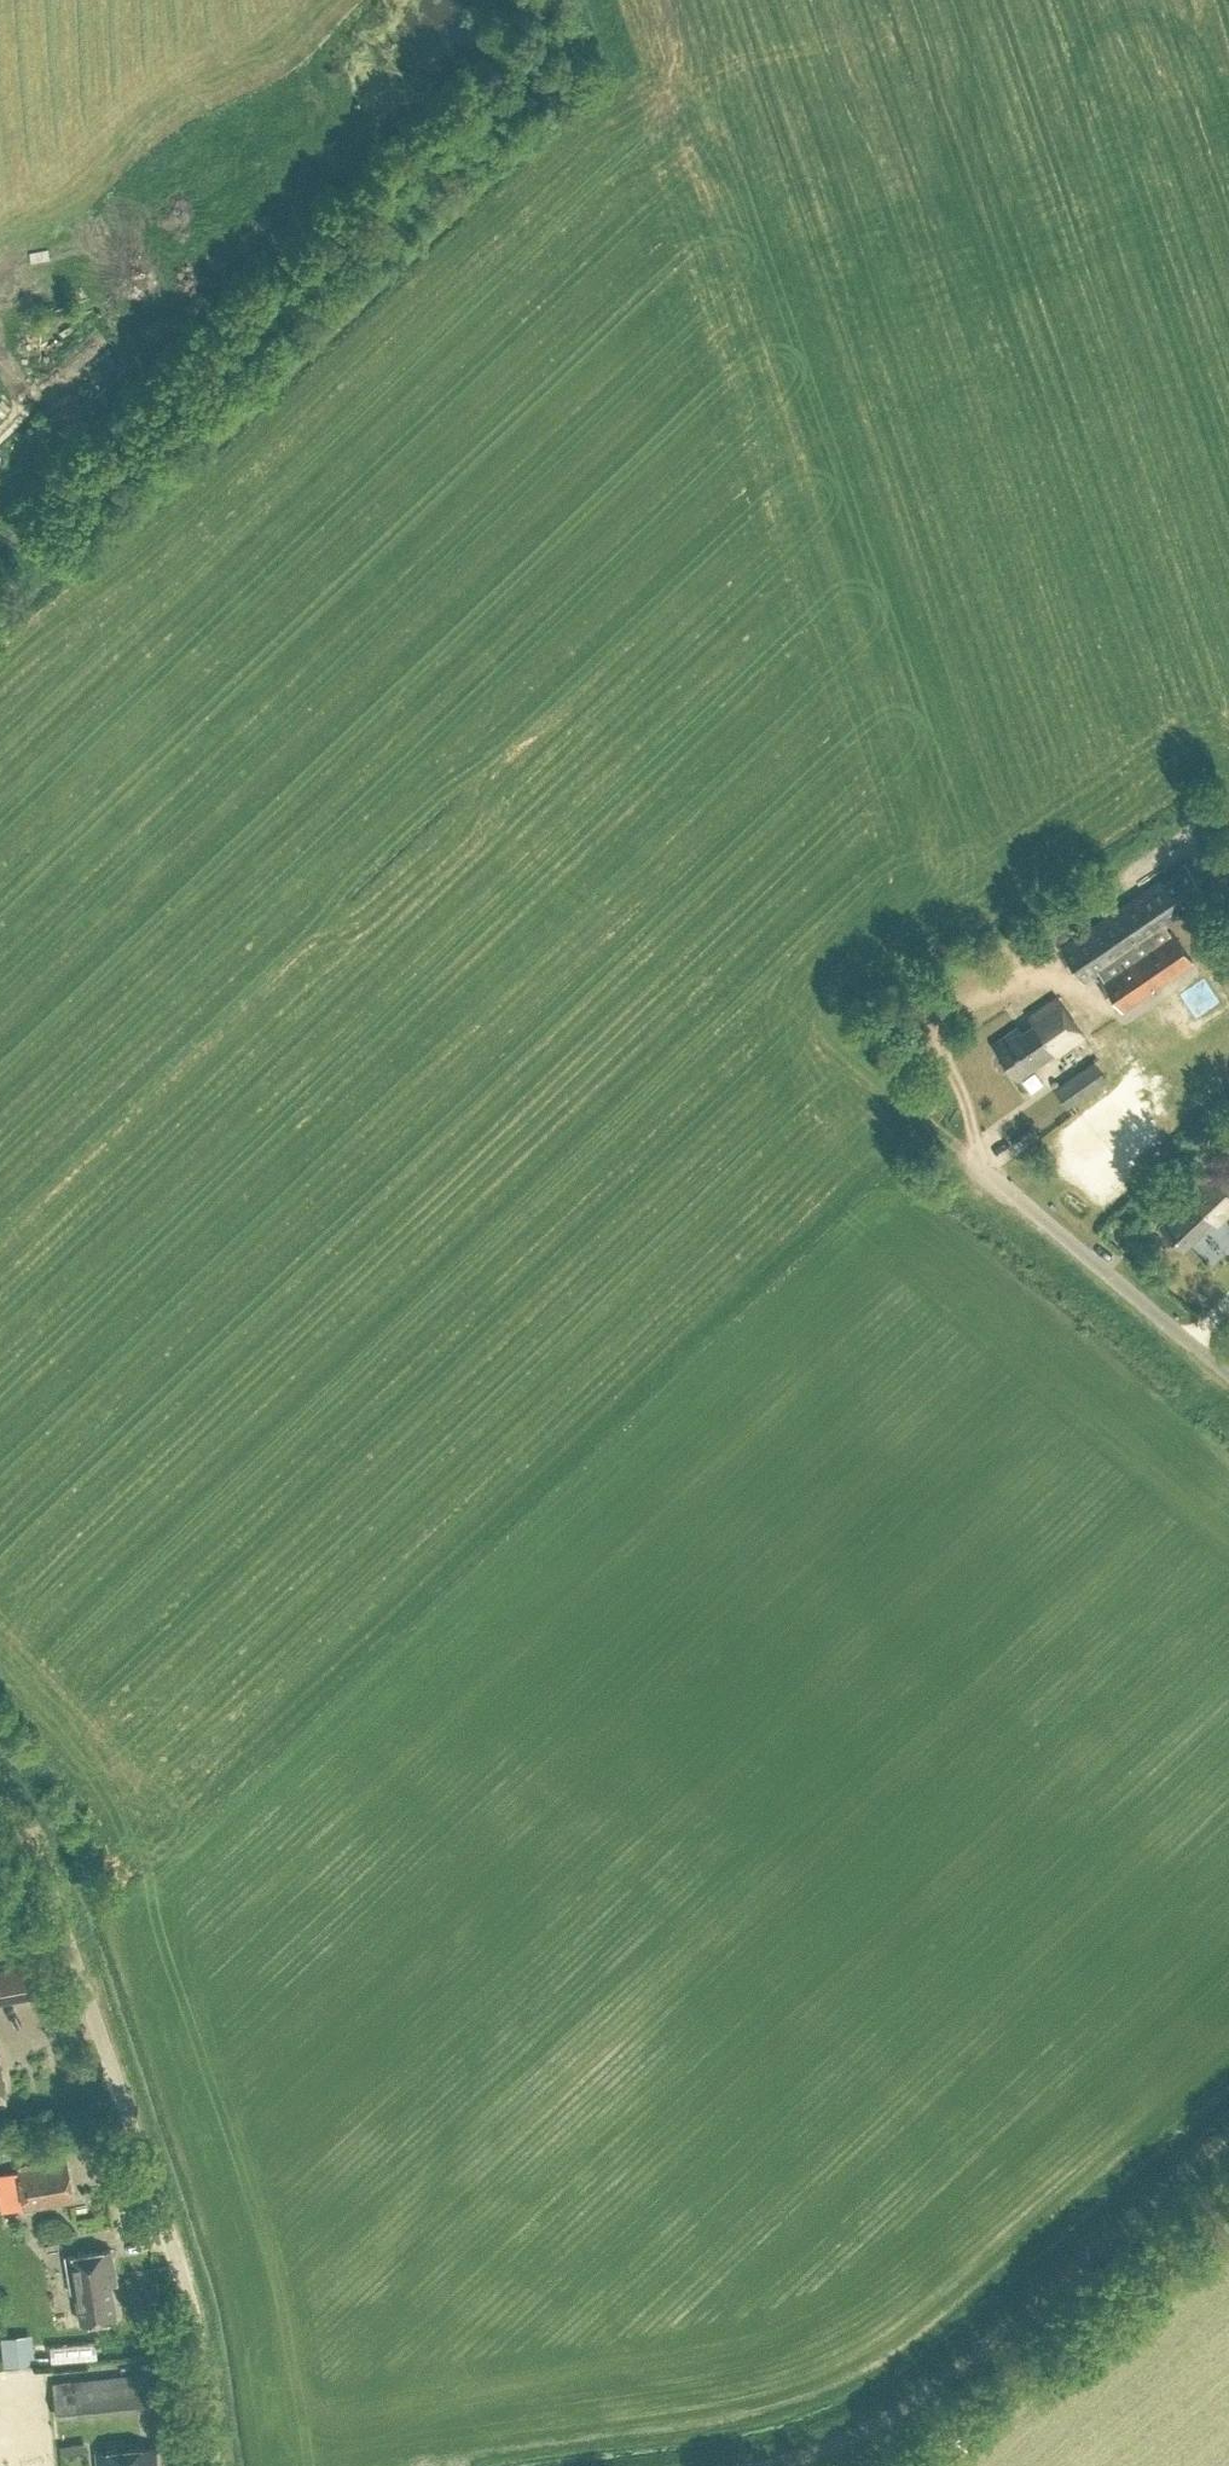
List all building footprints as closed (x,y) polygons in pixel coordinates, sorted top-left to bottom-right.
[(1171,931),(1165,923),(1209,894),(1186,861),(1061,946),(1084,979),(1099,968),(1104,976),(1102,978),(1122,1007),(1192,959),(1172,930),(1171,931)] [(1083,1034),(1058,996),(1029,1015),(1033,1022),(1021,1030),(1017,1025),(992,1043),(1017,1078),(1054,1051),(1054,1053),(1083,1034)] [(1093,1059),(1054,1087),(1067,1105),(1106,1078),(1093,1059)] [(1215,1168),(1199,1184),(1201,1187),(1193,1193),(1192,1192),(1159,1223),(1182,1247),(1202,1228),(1200,1225),(1211,1215),(1217,1220),(1228,1208),(1228,1182),(1215,1168)] [(44,1991),(38,1963),(37,1959),(0,1966),(0,2000),(44,1991)] [(24,2207),(74,2198),(66,2154),(16,2163),(24,2207)] [(114,2315),(109,2284),(115,2283),(109,2247),(64,2255),(69,2290),(74,2289),(79,2321),(114,2315)] [(4,2364),(34,2361),(31,2332),(2,2334),(4,2364)] [(53,2380),(56,2416),(149,2408),(146,2371),(53,2380)] [(94,2450),(96,2465),(153,2465),(157,2465),(154,2443),(94,2450)]
